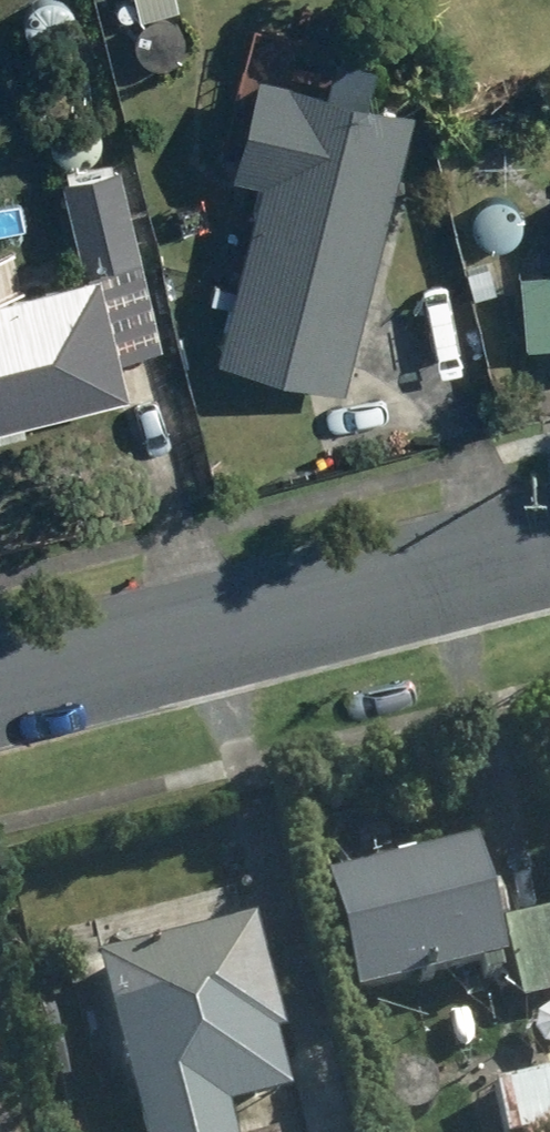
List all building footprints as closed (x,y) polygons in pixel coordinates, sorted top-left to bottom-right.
[(147,14),(183,5),(181,0),(143,0),(147,14)] [(418,115),(264,75),(238,177),(270,184),(243,288),(220,283),(216,301),(237,306),(224,359),(346,391),(418,115)] [(132,396),(124,360),(169,349),(121,164),(66,180),(90,274),(0,297),(0,430),(132,396)] [(471,269),(478,297),(501,291),(492,262),(471,269)] [(525,274),(531,348),(549,346),(549,272),(525,274)] [(380,832),(370,822),(355,821),(345,831),(344,847),(355,857),(371,858),(381,847),(380,832)] [(359,1012),(508,972),(476,853),(329,893),(359,1012)] [(524,1010),(549,1005),(549,923),(506,933),(524,1010)] [(149,1131),(239,1131),(231,1099),(294,1084),(255,924),(107,960),(149,1131)] [(496,1095),(504,1131),(549,1131),(549,1084),(496,1095)]
